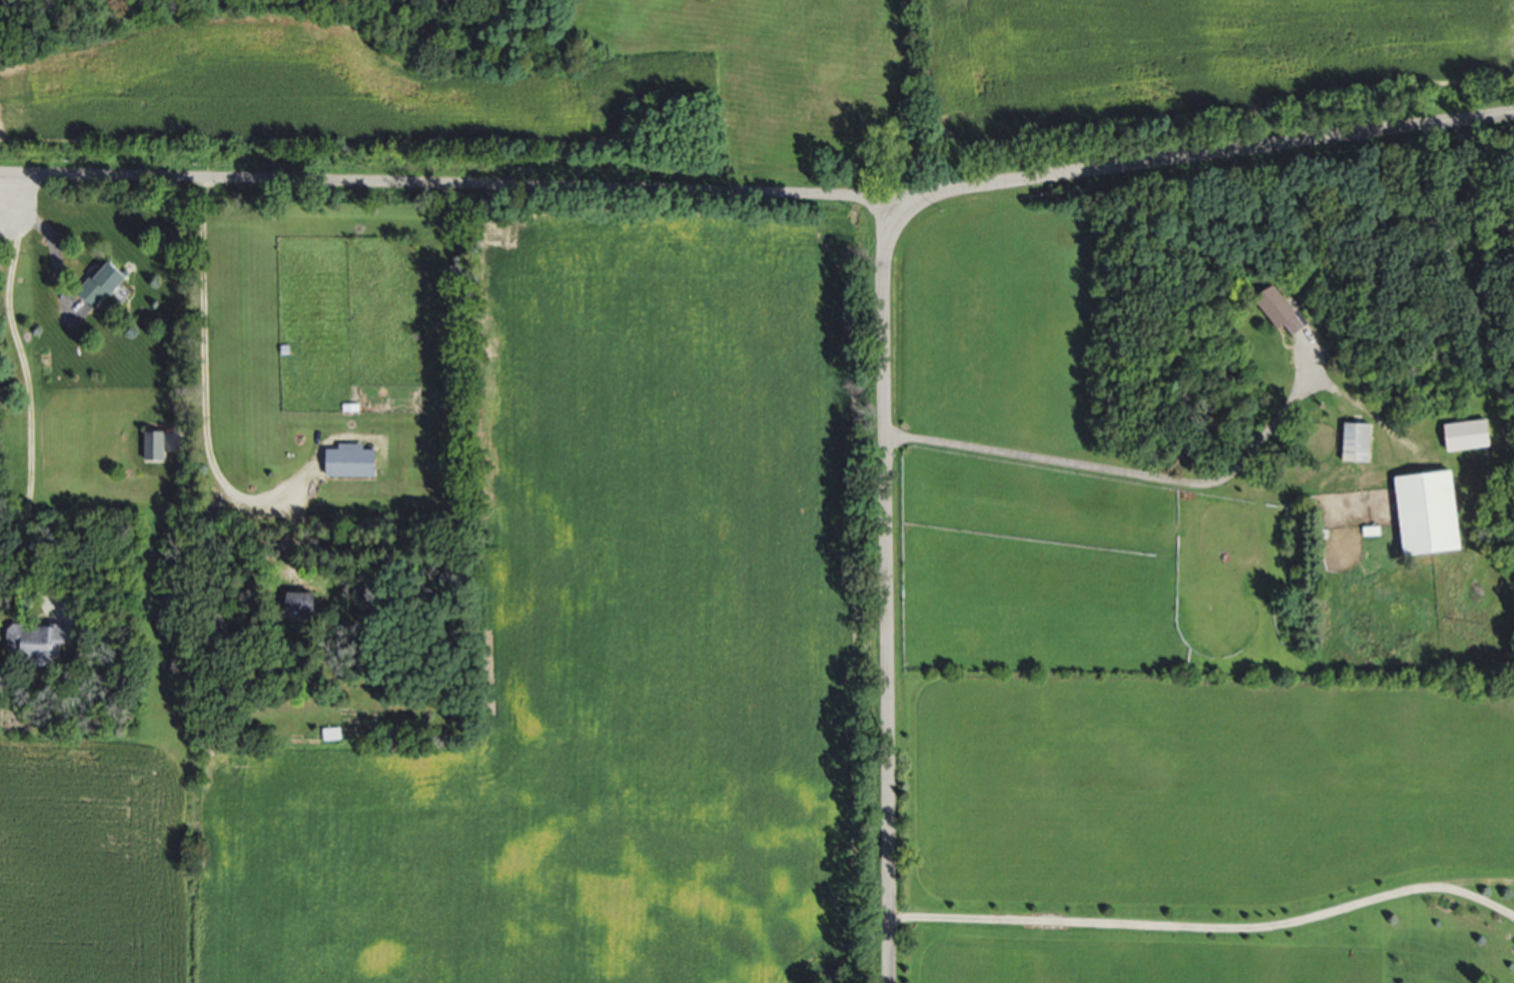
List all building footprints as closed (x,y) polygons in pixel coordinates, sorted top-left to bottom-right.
[(116,295),(133,277),(112,257),(80,291),(98,308),(113,292),(116,295)] [(1297,335),(1308,327),(1282,285),(1261,297),(1281,330),(1290,324),(1297,335)] [(1497,448),(1495,421),(1451,424),(1453,451),(1497,448)] [(1376,462),(1376,423),(1350,423),(1350,462),(1376,462)] [(148,460),(168,460),(168,432),(148,432),(148,460)] [(367,445),(330,445),(330,477),(380,476),(380,450),(367,450),(367,445)] [(1468,551),(1461,471),(1402,477),(1410,557),(1468,551)] [(323,612),(323,593),(293,593),(293,612),(323,612)] [(39,667),(65,668),(68,625),(14,622),(12,654),(40,656),(39,667)] [(343,739),(343,728),(325,728),(325,740),(343,739)]
